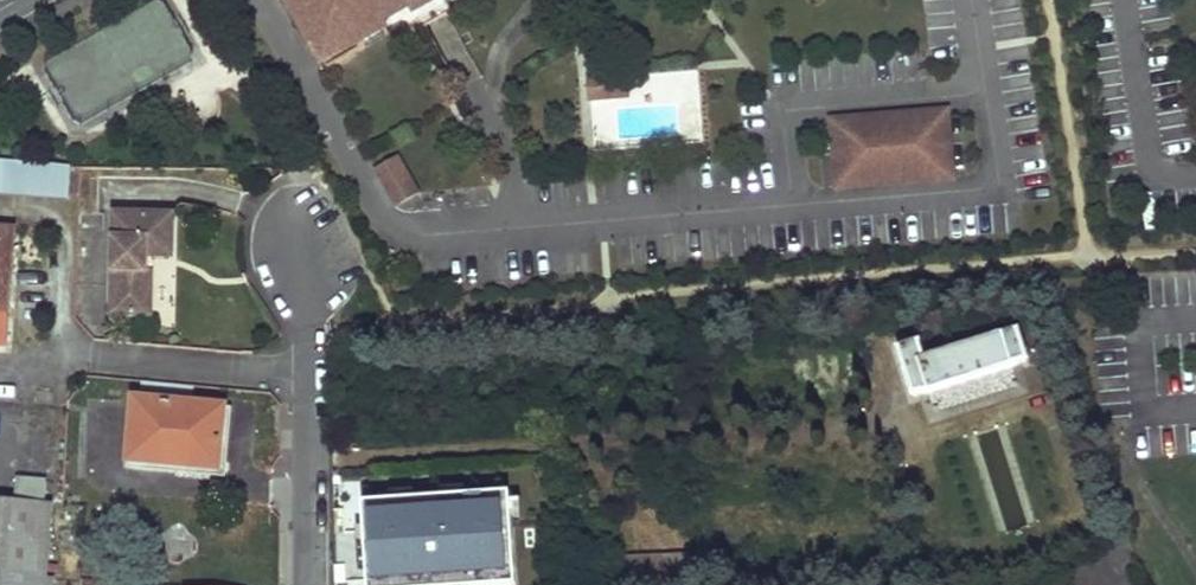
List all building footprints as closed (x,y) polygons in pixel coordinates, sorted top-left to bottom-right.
[(321,57),(383,22),(387,30),(412,15),(416,21),(431,12),(445,4),(443,0),(288,0),(321,57)] [(43,67),(75,126),(168,76),(136,17),(43,67)] [(383,22),(321,57),(329,70),(390,35),(387,30),(383,22)] [(628,77),(589,80),(591,102),(617,99),(617,93),(630,92),(628,77)] [(948,112),(834,122),(840,188),(953,178),(948,112)] [(399,159),(378,171),(399,207),(420,195),(399,159)] [(27,195),(27,204),(48,205),(50,166),(0,162),(0,193),(27,195)] [(173,213),(114,212),(111,313),(151,314),(152,273),(146,273),(146,255),(172,255),(173,213)] [(8,350),(17,231),(0,229),(0,349),(8,350)] [(900,352),(915,398),(1028,365),(1017,331),(926,360),(921,346),(900,352)] [(137,398),(133,462),(223,469),(228,405),(137,398)] [(54,509),(48,509),(50,485),(20,482),(18,506),(0,504),(0,584),(48,584),(54,509)] [(364,554),(363,506),(338,506),(338,555),(364,554)]
